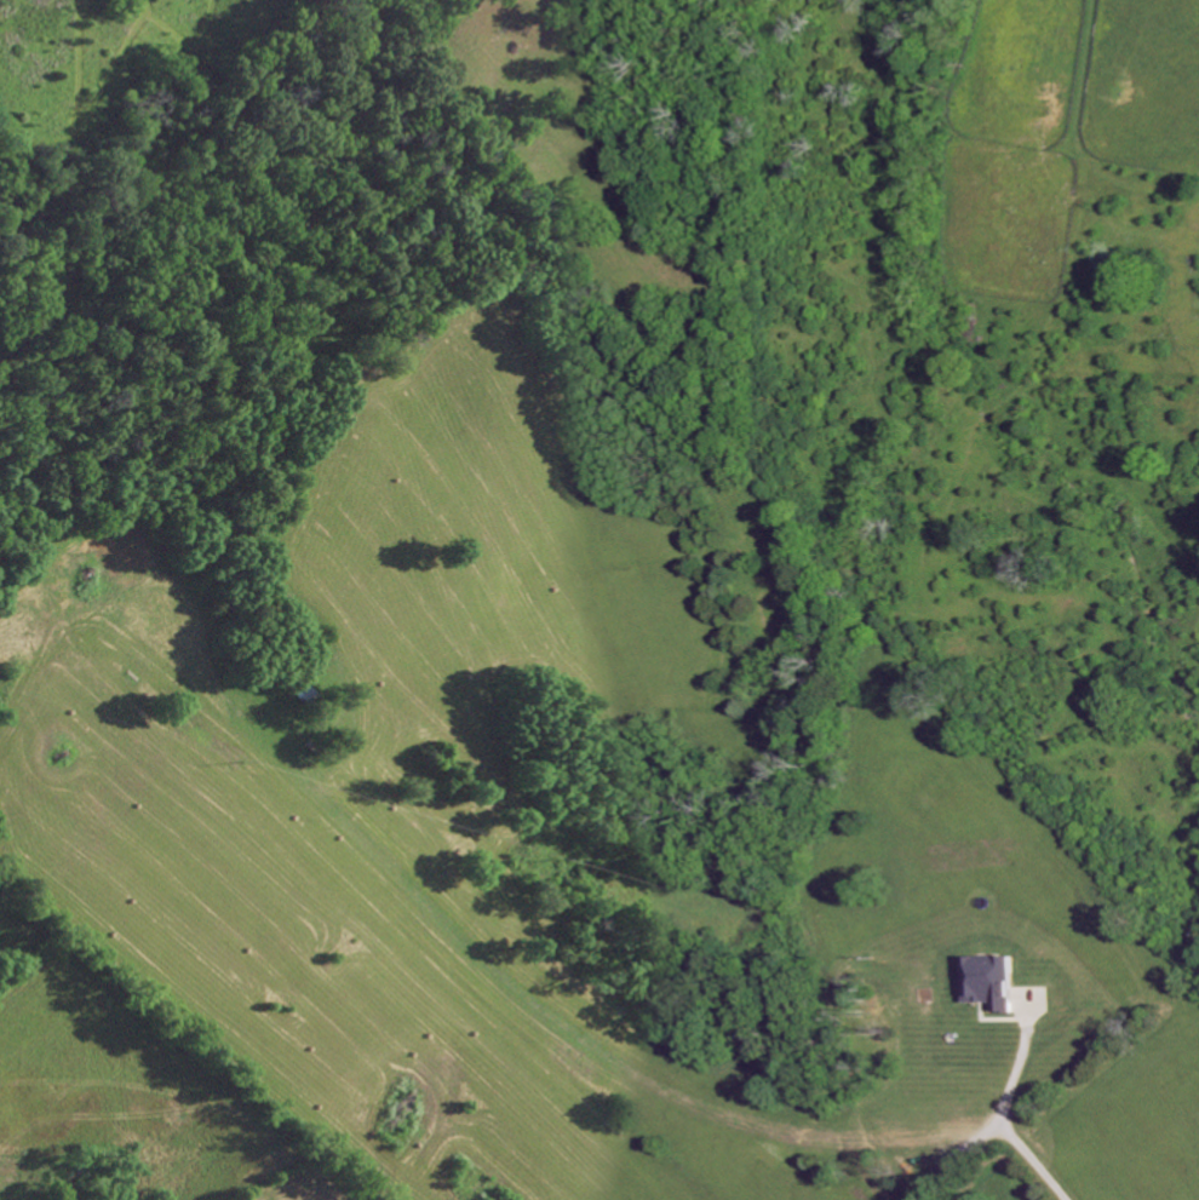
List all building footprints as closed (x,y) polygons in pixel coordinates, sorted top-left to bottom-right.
[(996,1014),(1015,1013),(1013,957),(966,959),(968,1004),(995,1003),(996,1014)]
